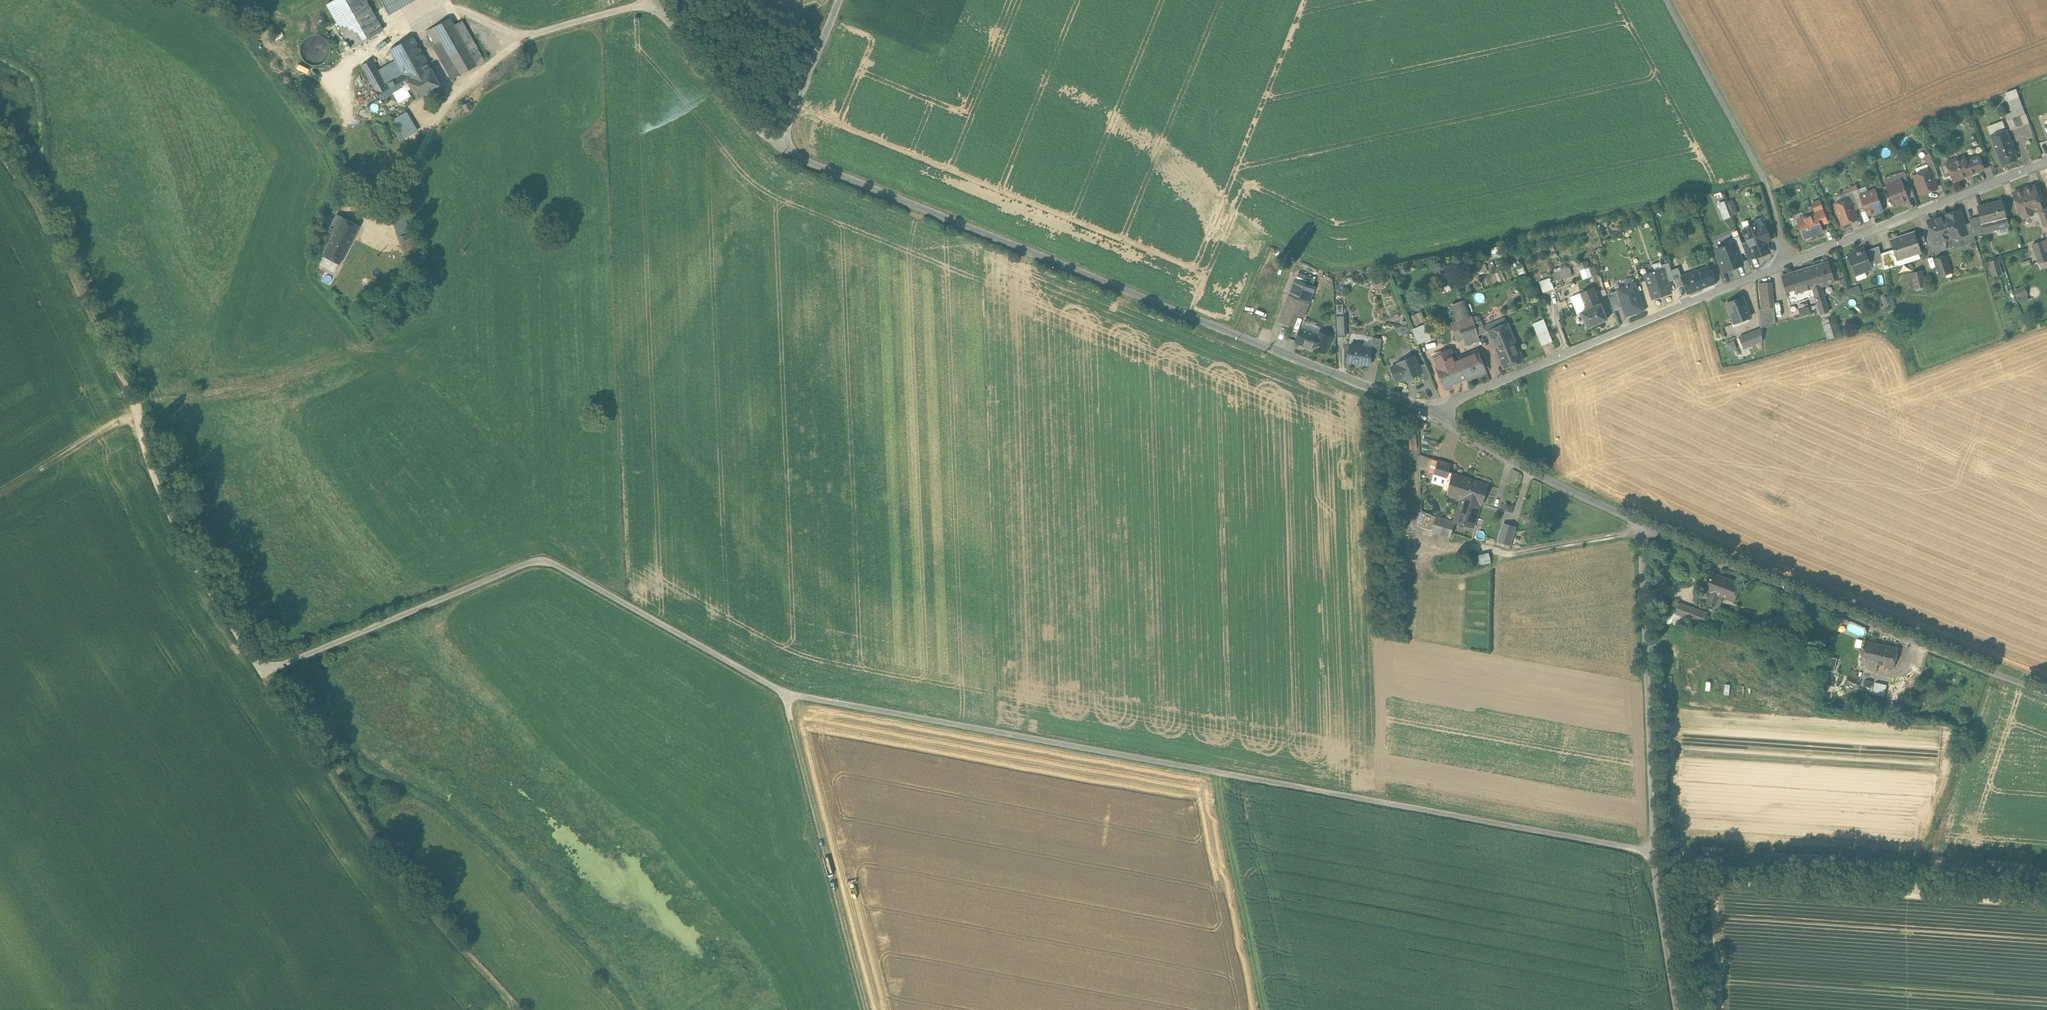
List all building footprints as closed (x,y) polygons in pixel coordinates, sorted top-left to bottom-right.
[(366,0),(335,0),(327,4),(352,48),(383,30),(366,0)] [(410,0),(377,0),(383,12),(410,0)] [(484,61),(462,21),(455,25),(451,18),(427,31),(435,45),(441,42),(460,75),(484,61)] [(329,56),(330,50),(329,44),(326,40),(321,36),(315,35),(309,36),(304,40),(301,45),(300,50),(301,56),(305,61),(310,64),(315,65),(321,64),(326,61),(329,56)] [(413,37),(390,50),(400,68),(407,81),(431,68),(413,37)] [(400,68),(382,79),(371,60),(362,65),(376,90),(375,90),(380,99),(408,83),(407,81),(400,68)] [(431,68),(407,81),(408,83),(417,99),(441,85),(431,68)] [(2019,88),(2006,91),(2010,111),(2006,112),(2009,128),(2027,125),(2019,88)] [(469,102),(463,105),(466,112),(473,109),(469,102)] [(406,110),(392,118),(399,129),(395,131),(400,140),(418,130),(406,110)] [(2006,130),(1991,136),(2002,165),(2017,159),(2006,130)] [(1986,155),(1980,158),(1984,168),(1990,166),(1986,155)] [(1965,157),(1957,160),(1955,159),(1950,161),(1949,163),(1947,164),(1951,175),(1953,180),(1956,181),(1960,179),(1961,177),(1970,174),(1970,175),(1976,172),(1972,160),(1966,162),(1965,157)] [(1979,157),(1972,160),(1976,172),(1984,169),(1984,168),(1980,158),(1979,157)] [(1939,178),(1933,162),(1927,164),(1929,170),(1930,170),(1934,180),(1939,178)] [(1927,164),(1916,169),(1918,174),(1914,175),(1916,180),(1915,182),(1916,186),(1919,187),(1921,194),(1937,188),(1934,180),(1930,170),(1929,170),(1927,164)] [(1947,164),(1941,166),(1945,177),(1951,175),(1947,164)] [(1910,186),(1906,175),(1900,177),(1902,181),(1904,188),(1910,186)] [(1902,181),(1887,186),(1894,205),(1909,200),(1904,188),(1902,181)] [(2035,186),(2013,193),(2020,215),(2022,214),(2022,216),(2025,217),(2031,215),(2032,213),(2032,211),(2041,208),(2035,186)] [(1860,196),(1858,190),(1853,192),(1859,209),(1864,207),(1860,196)] [(1860,196),(1864,207),(1867,215),(1882,209),(1875,190),(1860,196)] [(1859,209),(1853,192),(1847,194),(1849,200),(1853,211),(1859,209)] [(1714,198),(1722,220),(1731,216),(1723,194),(1714,198)] [(1733,198),(1726,201),(1732,215),(1739,212),(1733,198)] [(2002,199),(1978,205),(1980,216),(1983,226),(2007,220),(2002,199)] [(1849,200),(1835,205),(1837,210),(1836,212),(1837,215),(1839,216),(1843,225),(1856,220),(1853,211),(1849,200)] [(2039,211),(2044,226),(2046,225),(2046,208),(2039,211)] [(1827,221),(1823,210),(1815,213),(1815,214),(1816,214),(1820,224),(1827,221)] [(1964,224),(1959,210),(1945,215),(1945,216),(1946,216),(1953,237),(1952,237),(1953,238),(1961,235),(1967,234),(1964,224)] [(1815,214),(1798,221),(1804,238),(1807,239),(1811,237),(1812,235),(1822,231),(1820,224),(1816,214),(1815,214)] [(359,226),(337,215),(331,227),(352,238),(359,226)] [(1945,216),(1928,222),(1935,243),(1941,241),(1943,242),(1947,241),(1948,239),(1952,237),(1953,237),(1946,216),(1945,216)] [(1980,216),(1969,219),(1970,222),(1974,235),(1985,233),(1983,226),(1980,216)] [(1970,222),(1964,224),(1967,234),(1961,235),(1964,237),(1966,243),(1975,240),(1974,235),(1970,222)] [(1755,225),(1743,230),(1754,258),(1758,256),(1765,253),(1764,249),(1768,247),(1766,241),(1770,240),(1765,225),(1757,228),(1755,225)] [(352,238),(331,227),(327,237),(332,239),(324,255),(339,263),(352,238)] [(1915,232),(1891,240),(1897,259),(1921,251),(1915,232)] [(411,233),(398,236),(403,251),(421,246),(420,241),(414,243),(411,233)] [(2033,244),(2039,263),(2046,261),(2046,255),(2043,241),(2033,244)] [(1742,264),(1734,243),(1716,249),(1725,271),(1742,264)] [(1879,246),(1870,250),(1870,251),(1874,260),(1875,264),(1882,262),(1881,254),(1879,246)] [(1864,249),(1848,255),(1856,274),(1871,268),(1865,252),(1864,249)] [(1891,250),(1881,254),(1882,262),(1884,270),(1896,266),(1891,250)] [(1870,251),(1865,252),(1869,262),(1874,260),(1870,251)] [(1252,254),(1248,266),(1254,268),(1258,256),(1252,254)] [(1946,255),(1934,259),(1940,276),(1951,273),(1946,255)] [(1998,259),(1988,261),(1993,277),(2002,274),(1998,259)] [(1598,273),(1596,264),(1590,266),(1588,260),(1578,263),(1582,278),(1598,273)] [(1805,269),(1810,289),(1813,288),(1821,286),(1835,282),(1829,262),(1805,269)] [(1681,276),(1684,285),(1687,294),(1716,283),(1710,266),(1681,276)] [(1553,278),(1540,282),(1541,285),(1540,286),(1542,293),(1556,288),(1554,281),(1572,276),(1570,269),(1552,274),(1553,278)] [(1663,269),(1655,272),(1655,271),(1654,272),(1645,275),(1653,298),(1671,293),(1663,269)] [(1810,289),(1805,269),(1782,276),(1787,296),(1804,291),(1810,289)] [(1922,270),(1912,273),(1915,288),(1925,286),(1922,270)] [(1681,276),(1680,272),(1673,274),(1677,287),(1684,285),(1681,276)] [(1315,280),(1299,274),(1297,279),(1313,286),(1315,280)] [(333,277),(326,283),(334,291),(341,285),(333,277)] [(1296,279),(1280,322),(1293,327),(1302,302),(1308,304),(1315,287),(1313,286),(1297,279),(1296,279)] [(1771,282),(1759,283),(1762,308),(1774,308),(1771,282)] [(1635,284),(1628,286),(1628,285),(1627,286),(1617,289),(1626,316),(1644,310),(1635,284)] [(2025,285),(2013,288),(2016,298),(2028,295),(2025,285)] [(1821,286),(1813,288),(1820,313),(1829,311),(1821,286)] [(1859,286),(1849,288),(1851,295),(1861,293),(1859,286)] [(1593,287),(1580,293),(1587,309),(1582,312),(1585,319),(1584,319),(1588,328),(1595,325),(1596,327),(1601,325),(1600,322),(1607,319),(1604,311),(1603,311),(1593,287)] [(1849,288),(1842,290),(1843,297),(1851,295),(1849,288)] [(1804,291),(1787,296),(1790,304),(1806,299),(1804,291)] [(1743,297),(1726,303),(1734,323),(1751,316),(1743,297)] [(1808,307),(1799,310),(1801,315),(1810,312),(1808,307)] [(1762,308),(1760,309),(1761,328),(1776,323),(1774,308),(1762,308)] [(1416,324),(1426,321),(1422,311),(1412,314),(1416,324)] [(1523,360),(1505,318),(1495,322),(1498,328),(1489,332),(1504,368),(1523,360)] [(1482,320),(1475,323),(1478,333),(1479,335),(1486,333),(1482,320)] [(1832,322),(1822,325),(1823,329),(1825,328),(1828,339),(1837,336),(1832,322)] [(1475,323),(1459,328),(1462,337),(1463,338),(1478,333),(1475,323)] [(1426,324),(1412,329),(1418,345),(1432,339),(1426,324)] [(1319,335),(1302,328),(1297,341),(1325,352),(1330,336),(1320,332),(1319,335)] [(1459,328),(1454,330),(1457,339),(1462,337),(1459,328)] [(1761,329),(1739,337),(1744,348),(1762,341),(1761,329)] [(1548,331),(1538,335),(1542,346),(1553,341),(1548,331)] [(1382,339),(1373,337),(1372,348),(1371,354),(1379,356),(1382,339)] [(1730,351),(1737,347),(1733,339),(1726,343),(1730,351)] [(1357,344),(1357,346),(1351,345),(1348,361),(1357,363),(1356,364),(1362,365),(1363,364),(1369,365),(1371,354),(1372,348),(1364,347),(1364,345),(1357,344)] [(1451,350),(1433,357),(1445,387),(1446,386),(1448,388),(1452,386),(1452,384),(1467,378),(1459,359),(1455,360),(1451,350)] [(1478,351),(1459,359),(1467,378),(1467,380),(1486,372),(1478,351)] [(1414,355),(1398,362),(1399,364),(1391,368),(1396,381),(1408,376),(1409,379),(1421,374),(1422,373),(1419,366),(1414,355)] [(1432,378),(1425,363),(1419,366),(1422,373),(1421,374),(1424,381),(1432,378)] [(1397,432),(1398,440),(1410,440),(1410,449),(1417,448),(1416,430),(1397,432)] [(1438,462),(1432,460),(1429,472),(1434,473),(1438,462)] [(1451,464),(1439,460),(1438,462),(1434,473),(1434,474),(1447,478),(1451,464)] [(1473,479),(1452,473),(1448,493),(1462,498),(1467,499),(1473,479)] [(1488,484),(1473,479),(1467,499),(1480,503),(1483,504),(1488,484)] [(1480,503),(1467,499),(1462,498),(1455,520),(1474,526),(1480,503)] [(1450,536),(1455,520),(1437,514),(1436,516),(1422,511),(1417,526),(1450,536)] [(1497,541),(1511,544),(1516,525),(1502,522),(1497,541)] [(1403,548),(1404,565),(1414,564),(1412,547),(1403,548)] [(1473,554),(1475,564),(1490,561),(1488,551),(1473,554)] [(1741,583),(1708,571),(1702,588),(1711,592),(1706,604),(1714,606),(1718,595),(1723,597),(1734,601),(1741,583)] [(1718,595),(1714,606),(1719,608),(1723,597),(1718,595)] [(1707,613),(1678,602),(1675,612),(1711,625),(1714,618),(1707,615),(1707,613)] [(1730,611),(1720,607),(1718,614),(1727,619),(1730,611)] [(1670,623),(1674,612),(1666,609),(1662,620),(1670,623)] [(1879,643),(1865,640),(1860,660),(1874,663),(1879,643)] [(1898,648),(1879,643),(1874,663),(1894,667),(1898,648)] [(1849,676),(1844,688),(1852,691),(1854,686),(1857,687),(1860,681),(1849,676)] [(1863,684),(1873,687),(1874,681),(1865,678),(1863,684)] [(1881,683),(1875,682),(1873,693),(1878,695),(1881,683)] [(1886,685),(1881,683),(1878,695),(1884,696),(1886,685)]
